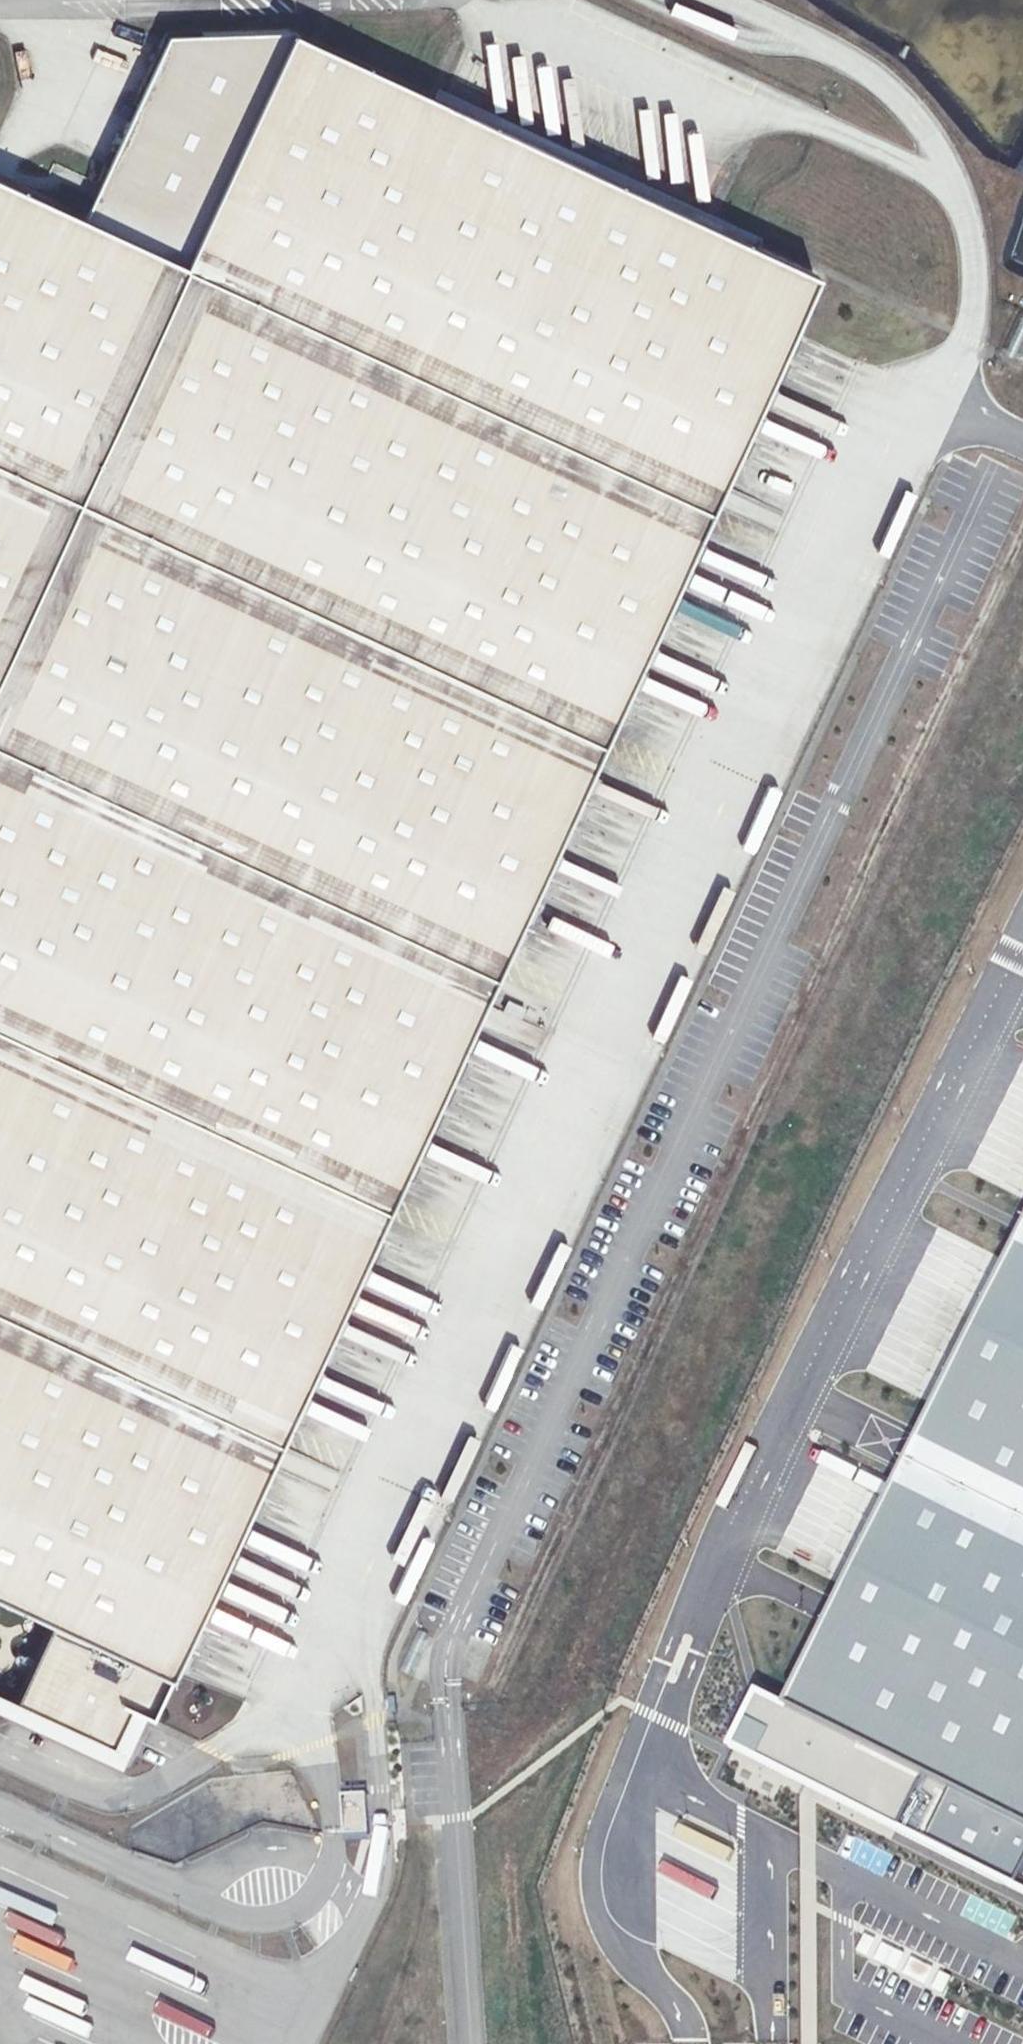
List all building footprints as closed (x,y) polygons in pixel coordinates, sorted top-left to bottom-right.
[(180,259),(0,175),(0,1693),(109,1744),(127,1703),(145,1711),(814,270),(288,26),(180,259)] [(797,1713),(763,1696),(734,1753),(1022,1897),(1022,1260),(797,1713)]
